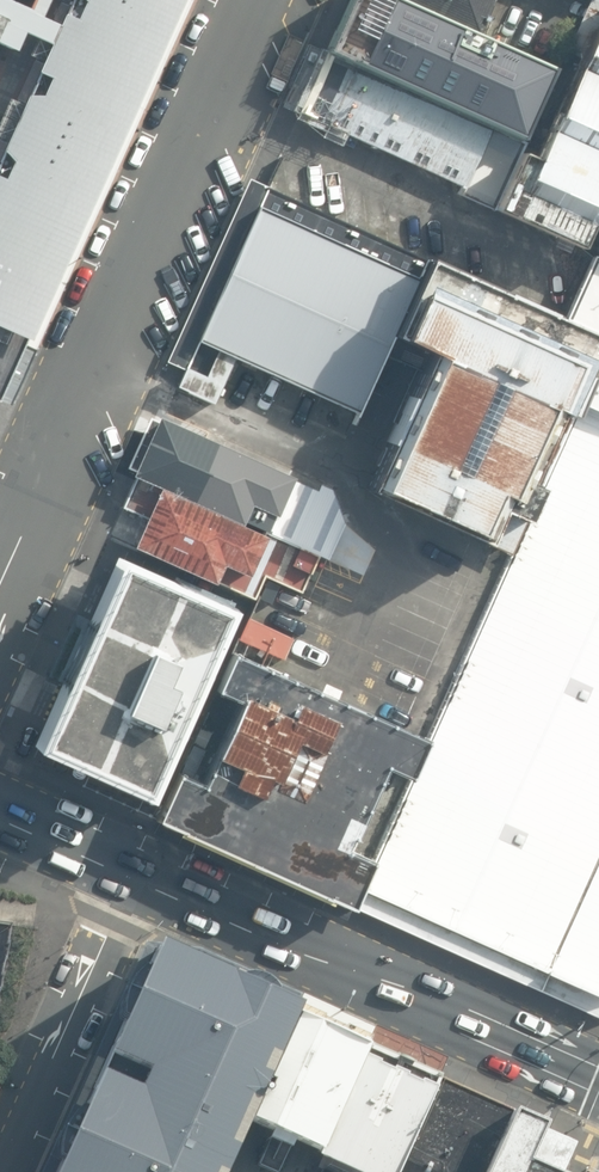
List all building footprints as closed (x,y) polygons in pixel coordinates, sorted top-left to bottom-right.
[(2,399),(32,331),(176,0),(0,0),(0,398),(2,399)] [(518,143),(549,71),(504,50),(476,37),(393,0),(349,0),(324,55),(490,130),(518,143)] [(476,37),(485,17),(492,0),(393,0),(476,37)] [(513,29),(485,17),(476,37),(504,50),(513,29)] [(531,174),(515,167),(493,215),(578,253),(588,230),(598,235),(598,17),(531,174)] [(490,130),(324,55),(297,114),(465,189),(490,130)] [(518,143),(490,130),(465,189),(462,197),(490,208),(518,143)] [(360,413),(397,332),(413,296),(430,260),(267,186),(250,178),(167,361),(185,369),(177,386),(216,404),(236,357),(360,413)] [(574,413),(598,356),(598,330),(566,315),(433,254),(430,260),(413,296),(397,332),(432,349),(369,484),(487,538),(502,505),(528,516),(542,482),(529,476),(560,407),(574,413)] [(592,257),(580,285),(566,315),(598,330),(598,260),(592,257)] [(574,413),(542,482),(528,516),(429,737),(412,773),(384,837),(374,858),(362,886),(598,992),(598,356),(574,413)] [(155,433),(138,471),(164,482),(162,486),(318,554),(329,559),(345,522),(331,489),(321,484),(319,488),(293,477),(294,474),(188,427),(180,444),(155,433)] [(303,591),(318,554),(162,486),(164,482),(138,471),(123,506),(147,516),(135,545),(255,598),(265,575),(303,591)] [(34,740),(149,791),(232,601),(117,551),(34,740)] [(241,639),(286,659),(294,639),(250,619),(241,639)] [(339,898),(353,904),(362,886),(374,858),(361,852),(358,850),(354,835),(386,762),(397,766),(412,773),(429,737),(413,730),(232,651),(218,687),(242,698),(202,783),(178,771),(158,818),(339,898)] [(362,886),(353,904),(598,1015),(598,992),(362,886)] [(155,955),(57,1171),(227,1171),(234,1156),(249,1124),(297,1018),(155,955)] [(367,1049),(297,1018),(249,1124),(320,1157),(367,1049)] [(367,1049),(320,1157),(318,1160),(344,1171),(399,1171),(440,1082),(367,1049)] [(440,1082),(399,1171),(488,1171),(514,1115),(440,1082)] [(514,1115),(488,1171),(568,1171),(569,1169),(568,1156),(563,1142),(548,1130),(514,1115)]
